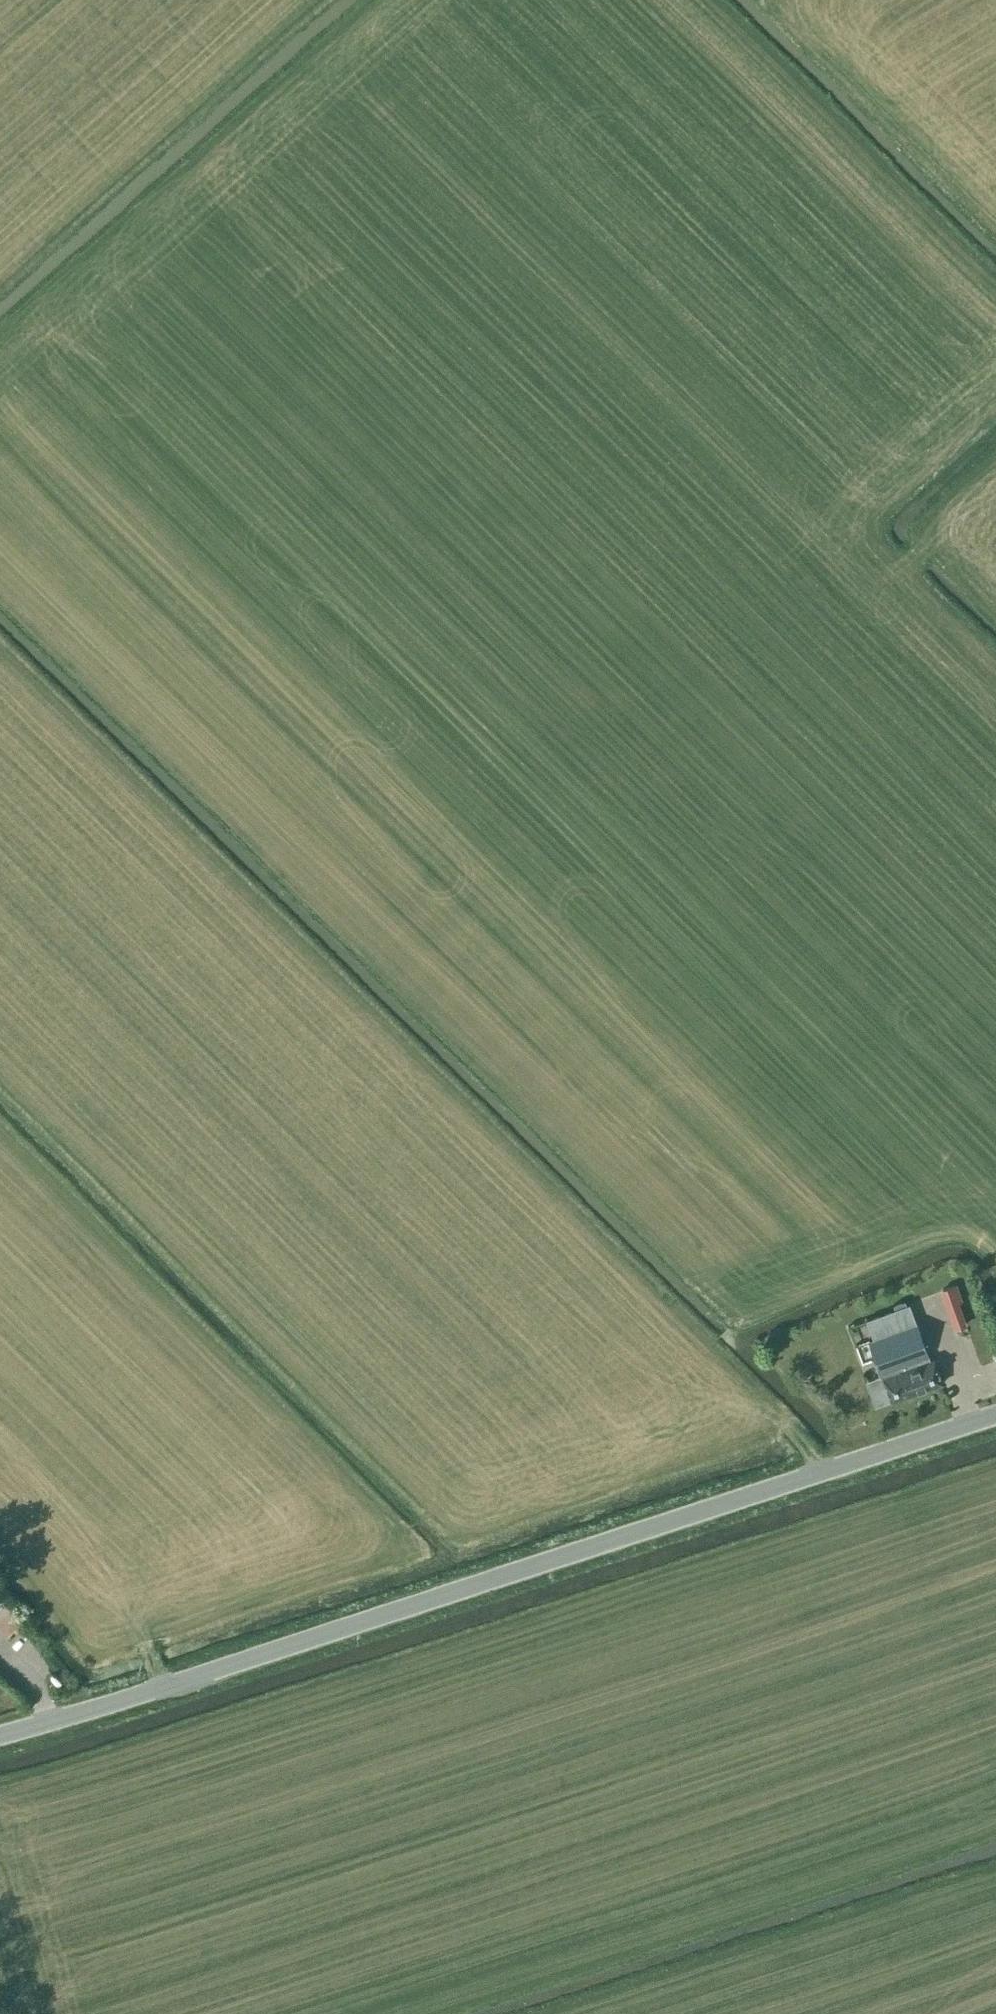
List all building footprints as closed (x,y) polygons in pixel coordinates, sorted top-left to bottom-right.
[(895,1309),(866,1319),(873,1338),(868,1340),(882,1377),(868,1382),(876,1404),(890,1399),(891,1401),(943,1382),(934,1358),(930,1360),(916,1323),(909,1306),(908,1304),(906,1304),(904,1301),(893,1305),(895,1309)] [(958,1302),(946,1307),(954,1329),(966,1325),(958,1302)] [(22,1622),(3,1602),(0,1605),(0,1629),(6,1636),(22,1622)]
